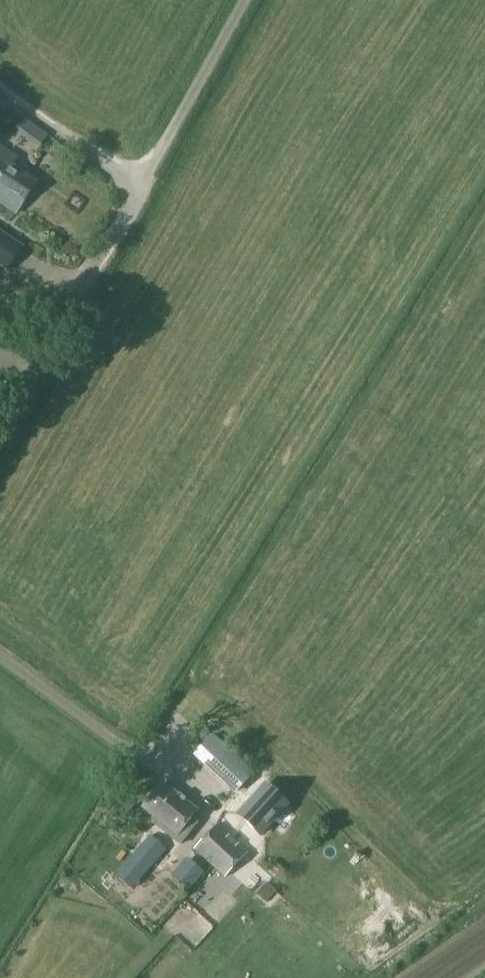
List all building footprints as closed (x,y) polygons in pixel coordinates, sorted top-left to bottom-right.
[(39,147),(48,135),(24,118),(15,130),(39,147)] [(36,182),(12,166),(17,157),(0,146),(0,203),(15,213),(36,182)] [(8,268),(21,248),(0,233),(0,263),(8,268)] [(244,798),(254,786),(249,781),(256,773),(213,734),(194,756),(237,794),(238,792),(244,798)] [(178,836),(197,811),(163,783),(143,808),(178,836)] [(266,785),(239,815),(260,834),(274,820),(276,822),(287,811),(284,808),(287,805),(266,785)] [(226,877),(248,853),(217,825),(195,848),(226,877)] [(132,889),(167,849),(150,835),(116,875),(132,889)] [(190,890),(205,872),(188,857),(172,875),(190,890)]
